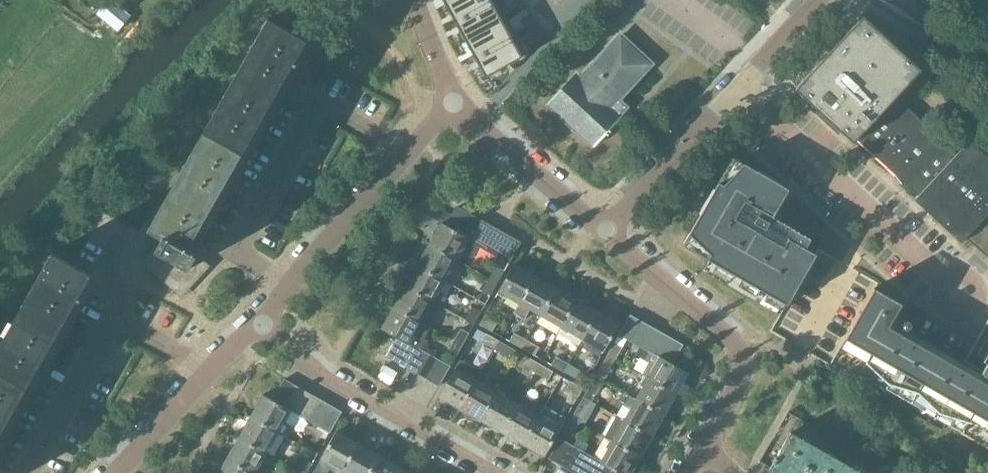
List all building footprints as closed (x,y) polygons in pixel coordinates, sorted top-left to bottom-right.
[(497,0),(455,0),(445,5),(455,23),(497,0)] [(507,17),(498,0),(497,0),(455,23),(465,41),(507,17)] [(606,17),(614,25),(626,12),(618,4),(606,17)] [(530,14),(523,18),(529,29),(536,25),(530,14)] [(827,56),(795,89),(853,143),(857,139),(896,97),(921,70),(893,44),(888,39),(863,16),(827,56)] [(512,39),(518,36),(507,17),(465,41),(475,59),(512,38),(512,39)] [(157,249),(151,246),(142,262),(181,298),(213,264),(188,250),(306,40),(269,19),(149,230),(163,238),(157,249)] [(540,29),(532,38),(538,43),(546,35),(540,29)] [(612,132),(610,130),(622,117),(611,108),(652,64),(621,35),(581,79),(577,76),(550,106),(595,147),(607,134),(608,136),(609,135),(607,133),(609,131),(611,133),(612,132)] [(487,77),(521,58),(522,57),(521,56),(512,39),(512,38),(475,59),(485,76),(486,77),(487,77)] [(857,139),(858,140),(888,168),(919,196),(914,200),(961,243),(966,238),(987,214),(987,157),(970,141),(958,154),(897,97),(896,97),(857,139)] [(719,183),(689,234),(711,255),(708,260),(786,304),(787,305),(816,255),(815,254),(804,248),(810,237),(799,231),(773,216),(789,189),(744,164),(724,185),(719,183)] [(462,251),(472,257),(479,246),(509,263),(521,243),(466,212),(457,207),(453,216),(436,206),(431,213),(444,220),(429,245),(457,260),(462,251)] [(966,238),(987,258),(987,214),(966,238)] [(429,245),(418,266),(445,281),(457,260),(429,245)] [(91,275),(53,253),(0,347),(0,435),(91,275)] [(536,276),(515,264),(499,291),(521,303),(536,276)] [(406,286),(433,302),(445,281),(418,266),(406,286)] [(497,266),(489,279),(497,284),(505,271),(497,266)] [(557,288),(536,276),(521,303),(542,315),(557,288)] [(497,284),(489,279),(483,291),(491,296),(497,284)] [(406,286),(394,307),(421,323),(429,327),(435,317),(427,312),(433,302),(406,286)] [(542,315),(563,327),(578,300),(557,288),(542,315)] [(840,347),(841,348),(866,362),(865,362),(866,363),(860,373),(961,432),(987,448),(987,320),(964,362),(976,369),(973,375),(889,327),(902,304),(875,289),(874,288),(845,338),(840,347)] [(563,327),(583,338),(599,312),(578,300),(563,327)] [(429,327),(421,323),(394,307),(382,329),(397,337),(386,356),(408,369),(419,349),(418,348),(429,327)] [(466,320),(474,325),(481,312),(473,308),(466,320)] [(599,312),(583,338),(605,350),(620,324),(599,312)] [(641,321),(631,315),(619,335),(630,341),(641,321)] [(497,324),(484,317),(480,325),(492,332),(497,324)] [(630,341),(640,347),(652,327),(641,321),(630,341)] [(662,333),(652,327),(640,347),(651,353),(662,333)] [(461,329),(454,341),(462,346),(469,333),(461,329)] [(486,334),(477,329),(473,337),(482,342),(494,349),(499,341),(486,334)] [(684,345),(662,333),(651,353),(661,357),(673,364),(684,345)] [(523,350),(528,341),(514,334),(510,342),(523,350)] [(462,346),(454,341),(447,354),(455,358),(462,346)] [(507,356),(511,348),(499,341),(494,349),(507,356)] [(528,341),(523,350),(535,356),(539,348),(528,341)] [(615,343),(608,355),(616,360),(623,348),(615,343)] [(408,369),(418,375),(430,355),(419,349),(408,369)] [(429,380),(440,360),(430,355),(418,375),(429,380)] [(616,360),(608,355),(600,368),(609,373),(616,360)] [(565,373),(569,365),(556,357),(552,366),(565,373)] [(661,357),(649,379),(676,394),(688,373),(673,364),(661,357)] [(536,373),(541,365),(528,358),(523,366),(536,373)] [(451,366),(440,360),(429,380),(439,386),(451,366)] [(455,369),(439,397),(460,408),(476,381),(481,372),(460,360),(455,369)] [(541,365),(536,373),(548,380),(553,372),(541,365)] [(565,373),(577,380),(581,371),(569,365),(565,373)] [(589,389),(597,393),(604,381),(596,376),(589,389)] [(296,386),(285,379),(273,400),(285,407),(296,386)] [(649,379),(637,400),(664,415),(676,394),(649,379)] [(466,419),(478,425),(481,420),(496,393),(476,381),(460,408),(469,413),(466,419)] [(583,389),(570,382),(566,390),(578,397),(583,389)] [(308,393),(296,386),(285,407),(292,411),(296,413),(308,393)] [(319,399),(308,393),(296,413),(307,420),(319,399)] [(481,420),(502,432),(517,405),(496,393),(481,420)] [(263,395),(251,417),(279,433),(292,411),(285,407),(273,400),(263,395)] [(617,416),(625,421),(652,436),(664,415),(637,400),(629,395),(617,416)] [(330,405),(319,399),(307,420),(318,426),(330,405)] [(342,412),(330,405),(318,426),(330,433),(342,412)] [(502,432),(523,444),(539,417),(517,405),(502,432)] [(579,406),(572,418),(580,423),(587,410),(579,406)] [(625,421),(617,416),(605,437),(613,442),(640,457),(652,436),(625,421)] [(251,417),(239,438),(267,454),(279,433),(251,417)] [(539,417),(523,444),(545,456),(560,429),(539,417)] [(580,423),(572,418),(565,431),(573,435),(580,423)] [(338,431),(337,431),(321,459),(315,470),(320,472),(327,472),(329,469),(337,472),(341,472),(342,472),(358,443),(358,442),(357,443),(338,432),(338,431)] [(775,472),(842,472),(847,465),(791,433),(770,470),(775,472)] [(227,459),(252,472),(257,472),(267,454),(239,438),(227,459)] [(571,445),(560,438),(549,459),(560,465),(571,445)] [(613,442),(602,462),(592,456),(582,472),(611,472),(613,470),(619,472),(631,472),(640,457),(613,442)] [(359,444),(359,443),(358,443),(342,472),(345,472),(369,472),(379,455),(379,454),(378,455),(359,444)] [(581,450),(571,445),(560,465),(570,470),(581,450)] [(581,450),(570,470),(574,472),(582,472),(592,456),(581,450)] [(387,460),(381,456),(380,456),(380,455),(379,455),(369,472),(397,472),(400,467),(403,462),(390,454),(387,460)] [(219,472),(252,472),(227,459),(219,472)] [(296,470),(301,472),(308,472),(312,464),(303,459),(296,470)] [(847,465),(842,472),(862,472),(847,465)]
